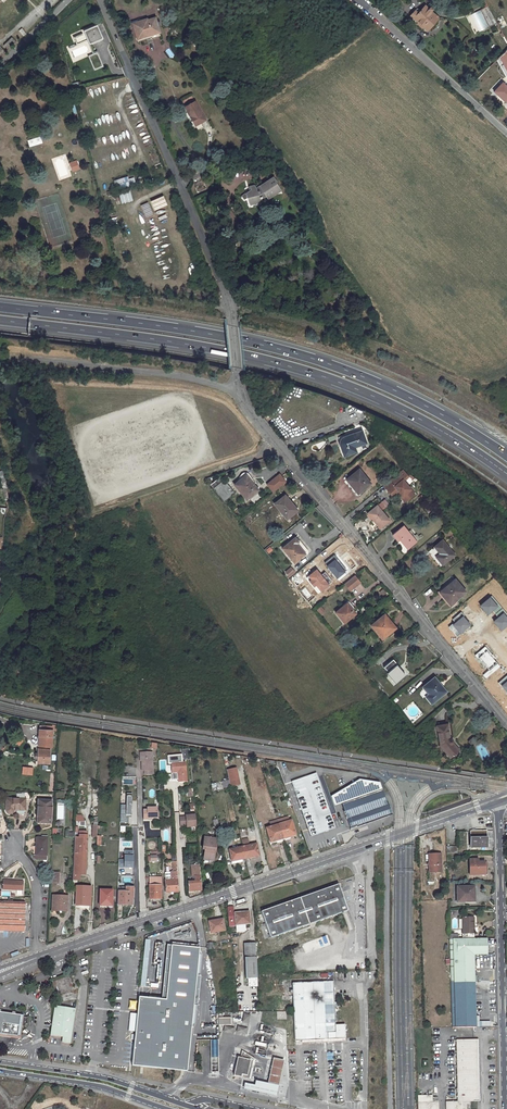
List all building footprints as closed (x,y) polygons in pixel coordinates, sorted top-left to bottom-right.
[(418,13),(414,10),(410,14),(428,30),(438,19),(428,10),(429,9),(425,6),(418,13)] [(481,10),(489,27),(497,23),(488,6),(481,10)] [(466,16),(475,34),(488,27),(479,10),(466,16)] [(133,27),(137,39),(159,32),(155,17),(137,23),(138,25),(133,27)] [(97,26),(84,32),(90,45),(96,41),(102,39),(97,26)] [(75,43),(84,40),(81,33),(73,36),(75,43)] [(169,48),(165,50),(170,58),(173,56),(169,48)] [(494,91),(506,102),(506,101),(506,87),(503,83),(494,91)] [(195,101),(184,107),(195,126),(206,120),(195,101)] [(28,147),(41,143),(39,136),(26,141),(28,147)] [(68,162),(70,172),(79,170),(76,160),(68,162)] [(119,186),(120,189),(136,184),(134,178),(128,179),(127,176),(113,181),(115,187),(119,186)] [(275,193),(274,192),(280,189),(275,183),(276,182),(273,177),(256,188),(254,185),(250,187),(251,190),(245,194),(246,198),(248,198),(249,204),(261,201),(261,199),(265,196),(267,199),(275,193)] [(118,193),(121,204),(133,201),(130,190),(118,193)] [(163,196),(150,202),(154,211),(167,205),(163,196)] [(153,215),(148,202),(140,206),(146,218),(153,215)] [(104,215),(102,208),(93,210),(95,217),(104,215)] [(343,444),(347,455),(354,452),(352,448),(366,443),(362,430),(346,436),(346,439),(344,440),(343,441),(343,443),(343,444)] [(370,483),(359,469),(346,480),(354,488),(356,486),(360,491),(370,483)] [(241,473),(237,480),(239,483),(235,486),(246,499),(258,490),(252,483),(254,482),(248,474),(247,472),(245,472),(243,472),(242,472),(241,473)] [(267,484),(273,492),(286,481),(279,474),(267,484)] [(397,484),(401,480),(396,474),(392,478),(397,484)] [(392,478),(383,485),(391,494),(397,493),(399,491),(402,496),(403,495),(407,499),(414,493),(402,479),(401,480),(397,484),(392,478)] [(212,483),(210,485),(224,501),(234,492),(223,479),(214,486),(212,483)] [(405,501),(407,499),(403,495),(402,496),(399,491),(397,493),(405,501)] [(291,506),(283,496),(274,504),(286,519),(297,510),(292,505),(291,506)] [(381,510),(388,505),(384,499),(377,505),(381,510)] [(367,513),(372,520),(374,518),(381,527),(388,521),(376,505),(367,513)] [(372,520),(379,528),(381,527),(374,518),(372,520)] [(403,526),(393,535),(397,540),(399,539),(408,548),(420,538),(417,534),(413,537),(403,526)] [(294,537),(282,548),(294,563),(305,554),(296,543),(298,542),(294,537)] [(440,554),(436,557),(442,565),(455,555),(443,540),(434,547),(440,554)] [(268,546),(264,549),(267,554),(272,550),(268,546)] [(325,563),(337,578),(347,571),(334,555),(325,563)] [(285,572),(290,578),(295,573),(291,568),(285,572)] [(317,585),(322,592),(329,586),(328,585),(332,582),(326,573),(322,576),(317,570),(309,576),(312,580),(310,581),(314,587),(317,585)] [(354,576),(344,584),(350,590),(360,582),(354,576)] [(465,592),(455,580),(440,592),(446,599),(450,604),(465,592)] [(506,626),(506,614),(492,596),(481,606),(488,615),(493,611),(499,618),(495,622),(502,630),(506,626)] [(343,623),(355,613),(352,609),(350,610),(345,604),(335,613),(343,623)] [(318,614),(324,612),(322,606),(316,608),(318,614)] [(449,627),(457,637),(470,626),(463,617),(465,616),(462,613),(453,620),(455,622),(449,627)] [(371,625),(382,639),(392,630),(385,622),(388,620),(384,615),(371,625)] [(484,675),(486,678),(500,666),(494,659),(495,658),(486,647),(475,655),(478,659),(480,657),(490,670),(484,675)] [(397,668),(399,666),(393,659),(383,667),(396,682),(403,676),(397,668)] [(499,683),(506,693),(506,676),(499,683)] [(435,677),(423,687),(429,694),(427,697),(433,704),(445,694),(438,687),(441,684),(435,677)] [(39,736),(38,746),(51,746),(52,730),(58,731),(58,725),(52,724),(52,726),(48,726),(48,728),(45,728),(45,730),(38,729),(38,736),(39,736)] [(447,754),(456,747),(452,743),(452,742),(452,739),(450,738),(447,724),(437,726),(440,745),(447,754)] [(473,736),(467,741),(471,745),(476,740),(473,736)] [(449,756),(458,750),(456,747),(447,754),(449,756)] [(50,750),(38,749),(38,763),(49,763),(50,750)] [(141,752),(142,771),(144,770),(144,775),(153,775),(152,752),(141,752)] [(178,772),(178,782),(187,781),(185,761),(171,763),(172,773),(178,772)] [(229,781),(238,779),(236,768),(226,770),(228,780),(229,781)] [(318,778),(316,772),(291,781),(310,837),(336,828),(331,815),(336,813),(334,806),(330,797),(323,776),(321,777),(318,778)] [(393,815),(389,804),(388,804),(382,790),(380,782),(365,780),(359,779),(357,781),(342,790),(330,797),(334,806),(341,804),(350,828),(357,826),(358,827),(393,815)] [(14,810),(25,810),(25,800),(30,800),(30,793),(16,793),(16,799),(6,799),(6,810),(7,811),(7,812),(8,813),(9,813),(11,813),(13,813),(13,812),(14,810)] [(126,795),(126,804),(121,804),(121,810),(126,810),(125,814),(120,814),(120,822),(129,822),(129,816),(134,816),(134,796),(126,795)] [(38,800),(38,809),(37,823),(51,824),(52,801),(38,800)] [(147,818),(151,818),(157,818),(157,816),(157,810),(157,809),(146,809),(147,810),(143,810),(143,819),(147,819),(147,818)] [(77,826),(85,826),(84,815),(77,815),(77,826)] [(186,826),(186,827),(196,827),(195,815),(185,815),(185,817),(180,817),(180,826),(186,826)] [(289,821),(279,824),(284,841),(290,838),(290,837),(296,835),(291,820),(289,821)] [(284,841),(279,824),(271,827),(266,828),(271,842),(276,841),(277,843),(284,841)] [(472,853),(487,853),(486,847),(487,847),(487,831),(470,831),(471,848),(472,848),(472,853)] [(85,875),(87,837),(75,837),(73,874),(85,875)] [(214,843),(215,839),(212,838),(204,837),(202,849),(204,850),(203,860),(213,861),(216,844),(214,843)] [(48,838),(36,838),(36,855),(47,856),(48,838)] [(259,856),(257,844),(249,846),(248,842),(242,843),(243,847),(246,858),(250,857),(250,858),(259,856)] [(241,859),(246,858),(243,847),(229,850),(232,864),(242,861),(241,859)] [(440,854),(433,854),(429,854),(430,871),(441,871),(440,854)] [(469,860),(470,875),(484,875),(484,862),(478,862),(478,859),(469,860)] [(202,890),(199,864),(191,865),(192,876),(195,876),(195,881),(188,882),(189,891),(202,890)] [(178,892),(177,870),(174,870),(174,880),(165,880),(166,893),(178,892)] [(50,872),(50,874),(50,883),(58,883),(59,873),(50,872)] [(161,898),(161,890),(163,890),(162,877),(149,877),(150,899),(161,898)] [(23,880),(7,880),(7,881),(3,880),(3,888),(7,888),(7,889),(22,890),(23,880)] [(261,911),(271,938),(348,911),(339,884),(261,911)] [(90,905),(91,887),(76,887),(76,904),(90,905)] [(132,905),(133,887),(122,887),(122,891),(118,891),(117,904),(132,905)] [(474,902),(474,887),(457,887),(457,902),(474,902)] [(112,906),(112,890),(100,890),(99,906),(112,906)] [(61,913),(61,910),(67,910),(67,897),(53,896),(52,910),(56,910),(56,913),(61,913)] [(8,900),(8,902),(0,902),(0,930),(24,931),(25,903),(12,902),(12,900),(8,900)] [(245,924),(250,924),(249,912),(234,913),(235,924),(236,930),(245,930),(245,924)] [(474,939),(474,918),(462,918),(463,939),(474,939)] [(209,922),(211,932),(220,930),(220,931),(225,930),(222,919),(209,922)] [(327,935),(300,942),(303,953),(330,946),(327,935)] [(143,986),(148,940),(143,939),(138,986),(143,986)] [(474,939),(463,939),(449,939),(450,969),(474,969),(474,955),(487,955),(487,939),(474,939)] [(256,961),(256,943),(244,943),(245,954),(246,962),(256,961)] [(200,948),(172,945),(168,987),(195,989),(200,948)] [(450,969),(452,1028),(476,1027),(474,969),(450,969)] [(292,983),(293,1000),(295,1041),(346,1039),(345,1024),(335,1025),(333,981),(292,983)] [(186,1070),(195,989),(168,987),(165,999),(139,997),(137,1014),(130,1015),(130,1028),(136,1030),(131,1065),(186,1070)] [(71,1038),(75,1008),(68,1007),(55,1006),(50,1035),(63,1037),(71,1038)] [(22,1025),(24,1026),(24,1027),(29,1027),(30,1024),(28,1023),(29,1019),(28,1018),(27,1018),(20,1017),(14,1016),(14,1014),(0,1012),(0,1034),(1,1034),(17,1037),(17,1035),(20,1036),(22,1025)] [(242,1013),(240,1022),(247,1023),(249,1014),(242,1013)] [(224,1025),(222,1031),(232,1033),(233,1027),(224,1025)] [(218,1040),(209,1040),(210,1057),(218,1057),(218,1040)] [(446,1108),(466,1108),(466,1102),(471,1102),(478,1101),(477,1040),(456,1040),(458,1102),(446,1102),(446,1108)] [(253,1061),(254,1059),(241,1051),(240,1057),(237,1057),(233,1075),(248,1079),(252,1061),(253,1061)] [(283,1060),(272,1058),(267,1080),(252,1077),(249,1090),(275,1096),(283,1060)] [(438,1098),(432,1098),(432,1096),(418,1096),(418,1108),(438,1108),(438,1102),(438,1098)]
